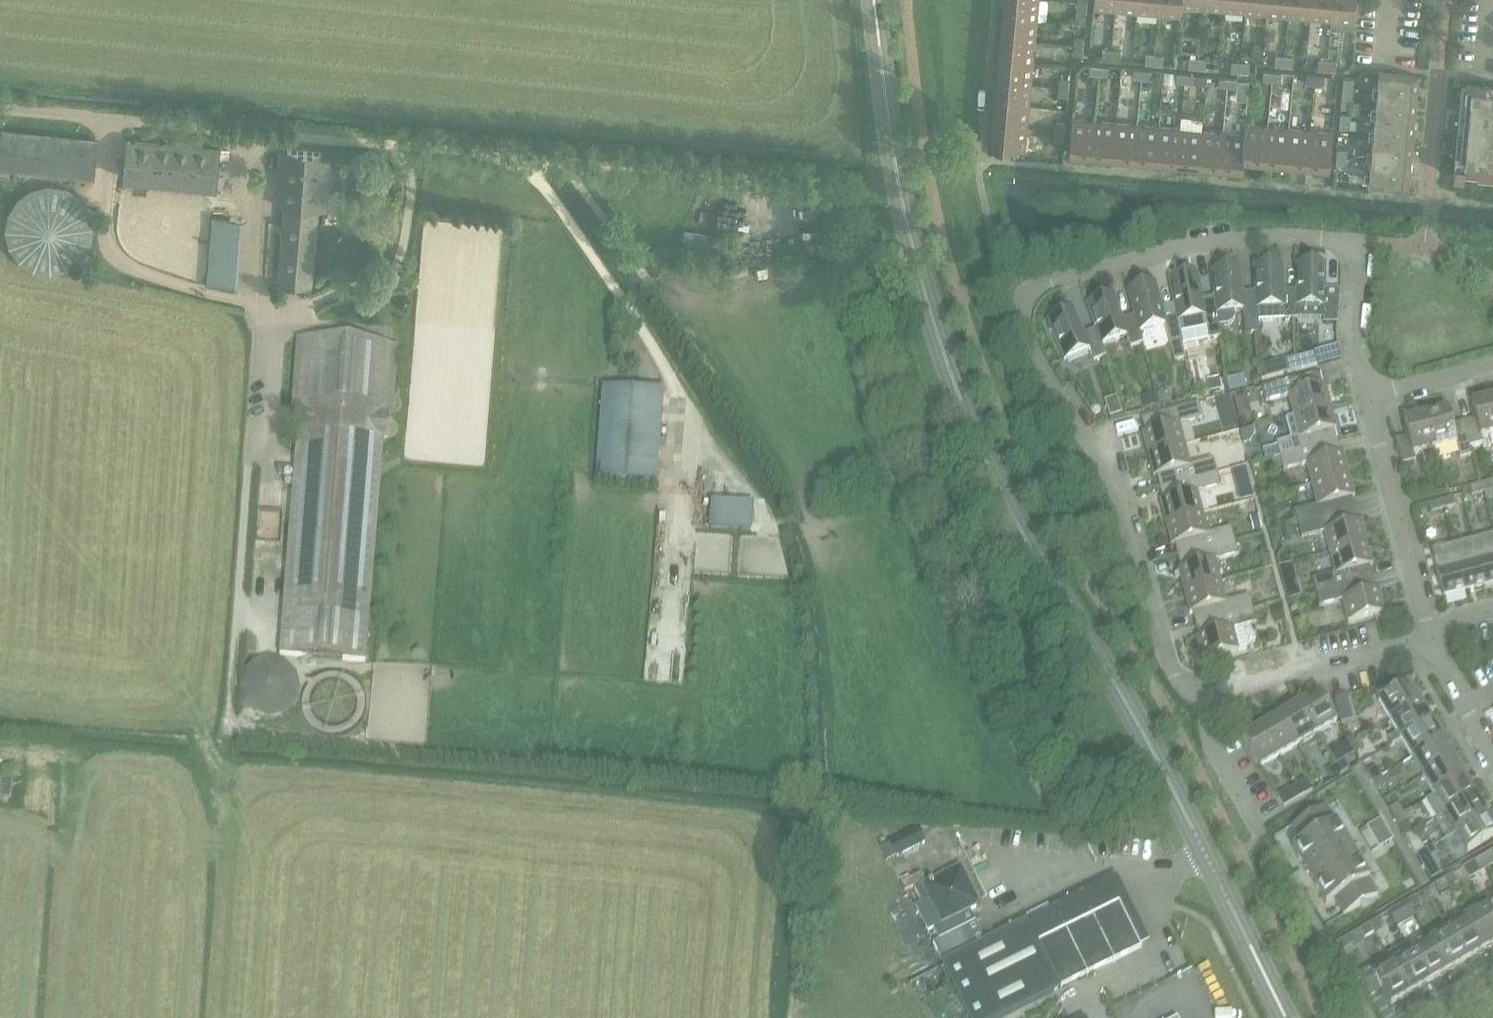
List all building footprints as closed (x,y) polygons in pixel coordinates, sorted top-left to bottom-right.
[(1002,22),(1037,25),(1037,20),(1039,0),(1004,0),(1002,22)] [(1087,13),(1088,0),(1078,0),(1077,12),(1076,12),(1075,25),(1086,26),(1087,13)] [(1094,8),(1116,10),(1117,0),(1095,0),(1094,8)] [(1116,10),(1137,12),(1138,0),(1117,0),(1116,10)] [(1137,12),(1159,14),(1160,0),(1138,0),(1137,12)] [(1159,14),(1181,16),(1181,7),(1182,6),(1182,0),(1160,0),(1159,14)] [(1181,7),(1202,9),(1202,8),(1203,0),(1182,0),(1182,6),(1181,7)] [(1202,8),(1224,10),(1225,0),(1203,0),(1202,8)] [(1224,10),(1246,12),(1247,0),(1225,0),(1224,10)] [(1246,12),(1268,14),(1269,0),(1247,0),(1246,12)] [(1268,14),(1288,16),(1290,0),(1269,0),(1268,14)] [(1288,16),(1311,18),(1313,0),(1290,0),(1288,16)] [(1311,18),(1337,20),(1339,0),(1313,0),(1311,18)] [(1337,20),(1353,22),(1355,0),(1339,0),(1337,20)] [(1002,23),(1001,40),(1035,44),(1037,25),(1002,22),(1002,23)] [(1075,37),(1074,47),(1084,47),(1085,38),(1075,37)] [(1000,42),(999,59),(1033,62),(1035,46),(1035,44),(1001,40),(1000,42)] [(1074,47),(1073,55),(1083,56),(1084,47),(1074,47)] [(1103,49),(1102,59),(1111,60),(1112,49),(1103,49)] [(1112,49),(1111,60),(1121,61),(1122,50),(1112,49)] [(1146,53),(1145,63),(1154,64),(1155,54),(1146,53)] [(1155,54),(1154,64),(1164,65),(1165,54),(1155,54)] [(1276,55),(1275,65),(1284,66),(1285,55),(1276,55)] [(1285,55),(1284,66),(1293,66),(1294,56),(1285,55)] [(1178,56),(1177,65),(1187,66),(1188,57),(1178,56)] [(1189,57),(1188,68),(1198,69),(1198,58),(1189,57)] [(1198,58),(1198,69),(1207,69),(1208,59),(1198,58)] [(999,59),(997,81),(1031,84),(1031,83),(1033,64),(1033,62),(999,59)] [(1318,59),(1318,69),(1327,69),(1328,60),(1318,59)] [(1328,60),(1327,69),(1336,70),(1337,61),(1328,60)] [(1232,61),(1231,71),(1233,71),(1239,72),(1240,72),(1241,61),(1232,61)] [(1241,61),(1240,72),(1250,73),(1250,68),(1251,62),(1241,61)] [(1091,65),(1090,74),(1099,74),(1100,66),(1100,65),(1091,64),(1091,65)] [(1100,66),(1099,74),(1108,75),(1109,67),(1109,66),(1100,65),(1100,66)] [(1134,68),(1133,77),(1142,78),(1143,68),(1134,68)] [(1143,68),(1142,78),(1151,79),(1152,69),(1143,68)] [(1263,70),(1263,80),(1272,81),(1273,71),(1263,70)] [(1273,71),(1272,81),(1281,82),(1282,72),(1273,71)] [(1176,72),(1176,82),(1185,82),(1186,73),(1176,72)] [(1287,72),(1286,80),(1294,81),(1294,73),(1287,72)] [(1186,73),(1185,82),(1194,83),(1195,74),(1186,73)] [(1409,186),(1411,166),(1419,77),(1378,73),(1368,182),(1409,186)] [(1089,74),(1089,83),(1098,84),(1099,77),(1099,74),(1090,74),(1089,74)] [(1307,74),(1306,83),(1315,84),(1316,75),(1307,74)] [(1316,75),(1315,84),(1324,84),(1325,75),(1316,75)] [(1220,76),(1219,86),(1228,86),(1229,76),(1220,76)] [(1229,76),(1228,86),(1237,87),(1238,77),(1229,76)] [(1060,78),(1060,87),(1070,88),(1071,79),(1070,79),(1060,78)] [(1344,79),(1341,108),(1351,109),(1354,80),(1344,79)] [(997,81),(995,102),(1029,106),(1031,88),(1031,84),(997,81)] [(1479,179),(1479,183),(1492,184),(1492,88),(1467,86),(1461,160),(1481,161),(1481,166),(1455,164),(1454,177),(1479,179)] [(1060,87),(1059,96),(1069,97),(1070,88),(1060,87)] [(994,107),(993,124),(1027,128),(1029,109),(1029,106),(995,102),(994,107)] [(1339,129),(1350,130),(1351,115),(1340,114),(1339,129)] [(1073,119),(1069,153),(1093,155),(1096,122),(1073,119)] [(1096,122),(1093,155),(1113,157),(1116,124),(1096,122)] [(992,128),(991,147),(1025,150),(1027,131),(1027,128),(993,124),(992,128)] [(1116,124),(1113,157),(1134,159),(1137,125),(1117,124),(1116,124)] [(1137,125),(1134,159),(1155,161),(1159,127),(1139,126),(1137,125)] [(1245,135),(1243,159),(1266,161),(1269,128),(1246,125),(1245,135)] [(1159,127),(1155,161),(1177,163),(1180,129),(1159,127)] [(1269,128),(1266,161),(1288,163),(1290,129),(1269,128)] [(3,129),(0,160),(0,169),(95,179),(100,140),(3,129)] [(1056,129),(1055,140),(1064,141),(1065,130),(1056,129)] [(1180,129),(1177,163),(1200,165),(1203,131),(1180,129)] [(1290,129),(1288,163),(1309,165),(1311,131),(1290,129)] [(1203,131),(1200,165),(1221,167),(1223,133),(1203,131)] [(1309,165),(1309,167),(1329,169),(1333,133),(1311,131),(1309,165)] [(1223,133),(1221,167),(1242,169),(1243,161),(1243,159),(1245,135),(1223,133)] [(124,179),(217,188),(221,151),(128,142),(124,179)] [(1337,149),(1336,164),(1346,165),(1347,150),(1337,149)] [(280,283),(293,284),(311,285),(317,210),(320,210),(325,154),(287,151),(283,208),(286,208),(280,283)] [(213,217),(208,285),(239,287),(245,220),(213,217)] [(682,228),(678,248),(714,254),(718,234),(682,228)] [(1264,267),(1254,268),(1256,293),(1257,310),(1257,311),(1258,311),(1259,321),(1285,320),(1298,319),(1298,309),(1298,307),(1297,292),(1297,291),(1285,292),(1283,266),(1280,266),(1278,263),(1267,264),(1264,267)] [(1297,266),(1297,291),(1297,292),(1298,307),(1325,308),(1324,320),(1324,324),(1338,325),(1338,315),(1340,298),(1341,292),(1325,292),(1326,266),(1323,266),(1321,263),(1310,263),(1307,266),(1297,266)] [(1221,271),(1212,272),(1215,298),(1217,315),(1219,326),(1228,325),(1230,325),(1231,324),(1232,323),(1233,322),(1233,321),(1234,320),(1234,319),(1235,318),(1235,317),(1235,315),(1235,314),(1235,312),(1244,311),(1244,313),(1247,335),(1260,333),(1259,323),(1259,321),(1258,311),(1257,311),(1257,310),(1256,293),(1244,294),(1241,269),(1238,270),(1235,267),(1224,268),(1221,271)] [(1180,279),(1171,280),(1175,306),(1176,306),(1178,322),(1179,323),(1180,323),(1182,333),(1206,328),(1207,330),(1209,342),(1219,340),(1222,339),(1220,328),(1219,328),(1219,326),(1217,315),(1215,298),(1203,300),(1199,275),(1195,276),(1192,273),(1182,275),(1180,279)] [(1138,289),(1128,291),(1135,317),(1139,331),(1139,332),(1166,325),(1170,343),(1172,350),(1175,362),(1176,362),(1184,361),(1186,360),(1183,347),(1184,346),(1182,334),(1182,333),(1180,323),(1179,323),(1178,322),(1176,306),(1175,306),(1163,310),(1156,284),(1153,285),(1150,283),(1139,286),(1138,289)] [(1097,302),(1088,305),(1096,330),(1097,330),(1101,341),(1102,345),(1127,337),(1131,348),(1144,345),(1141,334),(1140,334),(1139,332),(1139,331),(1135,317),(1123,321),(1115,296),(1111,298),(1109,296),(1098,299),(1097,302)] [(1057,319),(1048,323),(1065,361),(1089,350),(1094,362),(1107,356),(1103,347),(1102,347),(1102,345),(1101,341),(1097,330),(1096,330),(1085,335),(1074,311),(1071,313),(1068,311),(1058,315),(1057,319)] [(281,656),(366,663),(384,438),(388,439),(389,419),(385,418),(391,347),(305,341),(300,412),(296,411),(294,431),(298,431),(281,656)] [(1286,363),(1289,374),(1318,367),(1315,355),(1286,363)] [(1288,398),(1294,418),(1331,408),(1325,386),(1323,387),(1320,374),(1262,389),(1266,404),(1288,398)] [(1244,377),(1227,380),(1230,393),(1247,390),(1244,377)] [(1213,380),(1209,386),(1210,393),(1214,393),(1222,391),(1220,382),(1220,379),(1213,380)] [(656,487),(663,390),(603,385),(596,483),(656,487)] [(1156,394),(1142,398),(1145,411),(1157,408),(1159,407),(1156,394)] [(1246,394),(1234,397),(1236,407),(1249,403),(1246,394)] [(1117,398),(1105,402),(1110,417),(1123,413),(1117,398)] [(1465,424),(1471,447),(1483,443),(1482,440),(1482,438),(1490,436),(1490,438),(1492,443),(1492,399),(1472,405),(1476,421),(1465,424)] [(1143,434),(1149,456),(1186,446),(1181,426),(1203,420),(1199,406),(1142,421),(1145,433),(1143,434)] [(1278,446),(1262,450),(1265,462),(1272,460),(1338,443),(1334,431),(1337,430),(1331,408),(1294,418),(1285,420),(1291,441),(1278,444),(1278,446)] [(1448,411),(1427,417),(1434,445),(1436,450),(1438,458),(1450,455),(1448,449),(1448,447),(1456,445),(1457,447),(1460,459),(1461,458),(1470,456),(1472,456),(1469,447),(1471,447),(1465,424),(1452,427),(1448,411)] [(1235,415),(1221,419),(1224,433),(1239,429),(1235,415)] [(1409,438),(1397,441),(1403,465),(1416,461),(1415,457),(1414,455),(1422,453),(1423,455),(1424,462),(1438,458),(1436,450),(1434,445),(1427,417),(1404,423),(1409,438)] [(1238,433),(1229,435),(1232,445),(1241,443),(1238,433)] [(1306,466),(1312,486),(1349,476),(1343,454),(1341,455),(1338,443),(1272,460),(1272,461),(1275,472),(1283,470),(1284,472),(1306,466)] [(1157,477),(1160,489),(1218,474),(1214,461),(1192,467),(1186,446),(1149,456),(1155,478),(1157,477)] [(1246,469),(1232,472),(1234,480),(1248,477),(1246,469)] [(1218,474),(1160,489),(1163,501),(1161,502),(1167,524),(1204,514),(1199,494),(1221,488),(1220,484),(1220,483),(1218,475),(1218,474)] [(1294,513),(1298,526),(1356,511),(1353,499),(1355,498),(1349,476),(1312,486),(1317,507),(1294,513)] [(1484,494),(1492,491),(1492,482),(1482,485),(1484,494)] [(1472,497),(1484,494),(1482,485),(1470,488),(1472,497)] [(1441,502),(1444,511),(1456,507),(1454,499),(1441,502)] [(1431,514),(1444,511),(1441,502),(1429,505),(1431,514)] [(1324,534),(1330,554),(1367,544),(1361,523),(1359,523),(1356,511),(1298,526),(1302,540),(1324,534)] [(1175,546),(1178,558),(1235,543),(1232,529),(1209,535),(1204,514),(1167,524),(1173,546),(1175,546)] [(1259,515),(1250,518),(1254,532),(1263,530),(1259,515)] [(1296,528),(1283,532),(1286,542),(1298,539),(1296,528)] [(1487,587),(1492,586),(1492,536),(1475,541),(1487,587)] [(1455,546),(1466,593),(1487,587),(1475,541),(1455,546)] [(1179,570),(1185,592),(1222,582),(1217,562),(1239,556),(1235,543),(1178,558),(1181,570),(1179,570)] [(1312,581),(1316,594),(1374,579),(1370,567),(1373,567),(1367,544),(1330,554),(1335,575),(1312,581)] [(1443,599),(1466,593),(1455,546),(1431,552),(1443,599)] [(1359,583),(1316,594),(1319,607),(1342,601),(1342,602),(1347,623),(1385,613),(1379,591),(1377,591),(1374,579),(1359,583)] [(1193,614),(1196,626),(1253,611),(1250,597),(1228,603),(1222,582),(1185,592),(1190,614),(1193,614)] [(1298,584),(1284,588),(1288,601),(1302,597),(1298,584)] [(1282,606),(1271,609),(1275,624),(1286,621),(1282,606)] [(1233,616),(1196,626),(1199,638),(1196,638),(1202,660),(1240,650),(1249,648),(1243,626),(1256,623),(1253,611),(1233,616)] [(1379,703),(1390,722),(1421,704),(1409,685),(1379,703)] [(1300,705),(1318,736),(1337,724),(1319,694),(1300,705)] [(1354,721),(1348,697),(1335,700),(1342,725),(1354,721)] [(1396,733),(1388,738),(1389,740),(1393,746),(1401,741),(1432,723),(1421,704),(1397,718),(1390,722),(1396,733)] [(1282,716),(1299,746),(1318,736),(1300,705),(1282,716)] [(1263,727),(1281,757),(1299,746),(1282,716),(1263,727)] [(1432,723),(1401,741),(1412,760),(1443,742),(1432,723)] [(1243,739),(1261,769),(1281,757),(1263,727),(1243,739)] [(1360,740),(1351,745),(1356,754),(1356,755),(1365,749),(1360,740)] [(1412,760),(1423,778),(1454,760),(1443,742),(1412,760)] [(1329,753),(1336,765),(1337,765),(1344,760),(1337,748),(1329,753)] [(1454,760),(1423,778),(1434,797),(1465,779),(1454,760)] [(1336,766),(1341,775),(1350,770),(1345,761),(1337,766),(1336,766)] [(1326,772),(1332,781),(1341,775),(1336,766),(1326,772)] [(1367,774),(1373,783),(1382,778),(1376,768),(1367,774)] [(1378,792),(1387,787),(1382,778),(1373,783),(1378,792)] [(1299,783),(1297,785),(1304,796),(1306,795),(1313,791),(1306,779),(1299,783)] [(1438,820),(1445,816),(1476,797),(1465,779),(1434,797),(1427,801),(1438,820)] [(1297,785),(1277,797),(1284,808),(1304,796),(1297,785)] [(1476,797),(1445,816),(1456,834),(1487,816),(1476,797)] [(1389,811),(1394,819),(1403,814),(1398,806),(1389,811)] [(1293,848),(1305,868),(1327,905),(1335,900),(1345,916),(1379,896),(1370,880),(1371,879),(1337,822),(1336,823),(1327,807),(1292,827),(1302,843),(1293,848)] [(1403,814),(1394,819),(1399,827),(1408,822),(1403,814)] [(1487,816),(1456,834),(1467,854),(1492,839),(1492,826),(1487,816)] [(1372,854),(1394,841),(1381,820),(1359,833),(1372,854)] [(898,859),(927,844),(920,829),(890,844),(898,859)] [(1414,832),(1405,838),(1406,839),(1411,848),(1413,852),(1416,856),(1425,851),(1420,843),(1415,833),(1414,832)] [(1425,851),(1416,856),(1417,857),(1422,866),(1431,882),(1442,875),(1433,859),(1427,849),(1425,851)] [(1482,859),(1488,870),(1489,870),(1492,868),(1492,852),(1482,859)] [(1480,875),(1489,870),(1488,870),(1482,859),(1474,864),(1480,875)] [(1094,972),(1142,948),(1120,904),(1118,905),(1108,883),(1028,923),(1028,922),(986,942),(971,911),(981,906),(962,866),(915,890),(922,904),(916,907),(929,931),(934,929),(940,941),(933,944),(943,963),(942,964),(968,1017),(1004,1017),(1062,989),(1061,988),(1094,972)] [(1445,881),(1450,890),(1458,885),(1453,876),(1445,881)] [(1440,896),(1450,890),(1445,881),(1435,887),(1440,896)] [(1416,897),(1407,902),(1413,912),(1421,907),(1416,897)] [(1407,902),(1388,913),(1396,926),(1415,915),(1413,912),(1407,902)] [(1486,951),(1492,946),(1492,921),(1486,909),(1468,920),(1486,951)] [(1369,925),(1375,934),(1384,928),(1378,920),(1369,925)] [(1449,931),(1467,962),(1486,951),(1468,920),(1449,931)] [(1366,939),(1375,934),(1369,925),(1361,930),(1366,939)] [(1431,942),(1449,972),(1467,962),(1449,931),(1431,942)] [(1351,935),(1336,944),(1341,952),(1356,943),(1351,935)] [(1412,953),(1430,984),(1449,972),(1431,942),(1412,953)] [(1393,964),(1411,995),(1430,984),(1412,953),(1408,944),(1388,955),(1393,964)] [(1391,1006),(1411,995),(1393,964),(1375,975),(1372,969),(1359,977),(1371,998),(1382,991),(1391,1006)]
